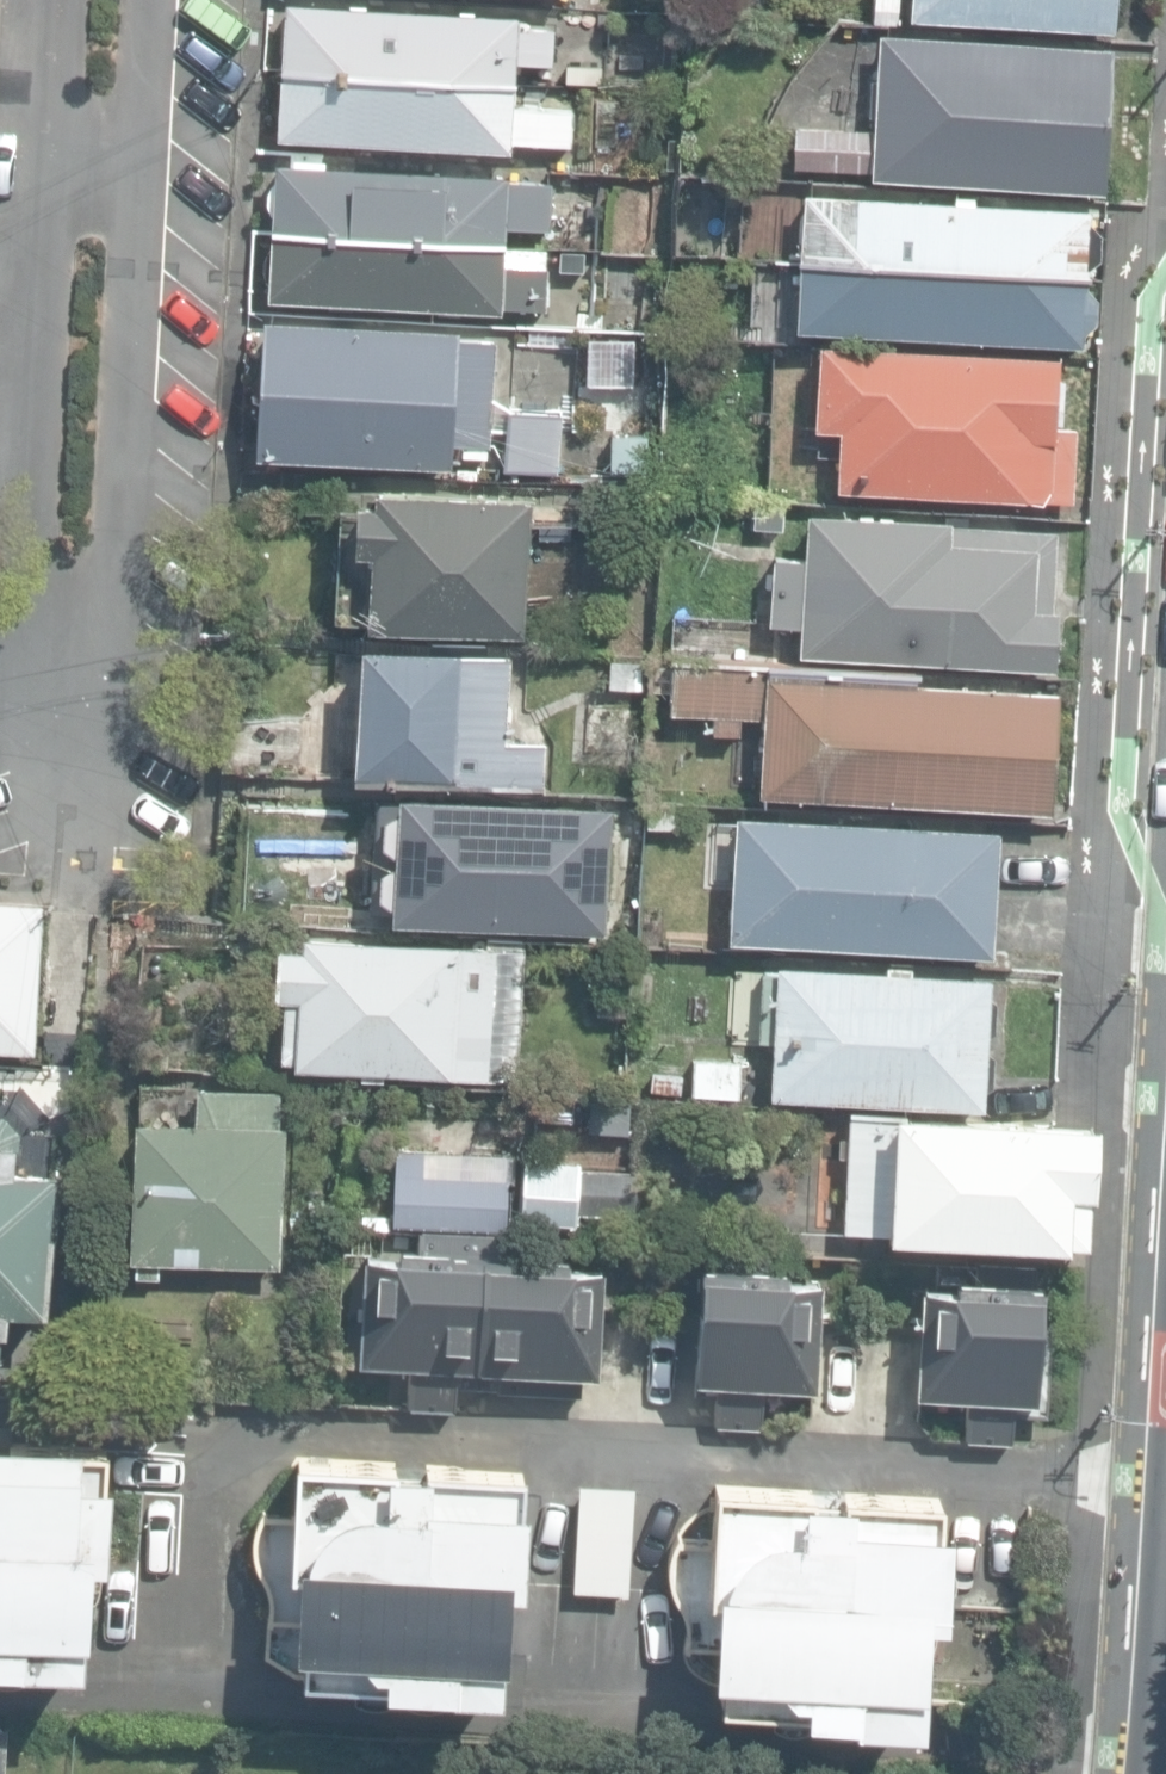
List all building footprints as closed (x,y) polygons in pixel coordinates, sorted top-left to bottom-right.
[(782,0),(720,0),(720,10),(782,12),(782,0)] [(894,0),(868,0),(867,22),(894,23),(894,0)] [(1112,32),(1114,0),(912,0),(911,21),(1112,32)] [(288,4),(284,73),(514,87),(516,64),(551,66),(554,30),(517,28),(518,18),(288,4)] [(873,180),(1106,194),(1116,49),(879,35),(873,130),(796,126),(793,167),(873,174),(873,180)] [(559,81),(599,82),(600,54),(560,53),(559,81)] [(514,87),(284,73),(280,138),(512,153),(512,145),(571,148),(573,112),(513,108),(514,87)] [(276,164),(273,231),(503,244),(504,227),(549,229),(551,186),(508,183),(509,176),(276,164)] [(804,194),(800,262),(1087,277),(1087,269),(1100,258),(1100,235),(1090,224),(1092,210),(804,194)] [(502,265),(503,244),(273,231),(269,299),(545,314),(548,268),(502,265)] [(1087,277),(800,262),(796,331),(1082,347),(1084,332),(1097,323),(1097,299),(1087,288),(1087,277)] [(256,459),(451,470),(453,446),(489,448),(495,345),(459,342),(460,332),(264,322),(256,459)] [(634,387),(635,338),(587,338),(587,386),(634,387)] [(837,488),(1068,503),(1068,492),(1072,492),(1076,431),(1054,430),(1058,361),(822,347),(820,347),(814,430),(841,431),(837,488)] [(504,471),(556,476),(561,414),(508,409),(504,471)] [(649,473),(649,433),(610,429),(609,472),(649,473)] [(368,629),(523,638),(531,498),(373,489),(372,503),(356,502),(353,554),(372,555),(368,629)] [(799,654),(1055,670),(1059,612),(1050,611),(1055,533),(967,527),(967,519),(946,517),(945,524),(807,515),(804,560),(775,558),(771,627),(801,629),(799,654)] [(353,778),(538,790),(541,745),(503,743),(509,657),(362,648),(353,778)] [(761,794),(1049,813),(1057,692),(918,683),(918,675),(673,658),(670,711),(715,714),(714,732),(741,734),(742,717),(766,719),(761,794)] [(391,919),(602,932),(610,808),(515,802),(516,791),(478,789),(477,802),(397,797),(397,808),(383,816),(381,841),(394,853),(394,861),(380,870),(378,896),(391,907),(391,919)] [(647,827),(675,827),(675,803),(647,804),(647,827)] [(729,941),(992,955),(998,832),(923,828),(924,820),(893,819),(893,826),(736,817),(729,941)] [(37,1053),(46,903),(0,901),(0,1050),(37,1053)] [(361,1080),(385,1082),(386,1071),(519,1080),(528,937),(479,934),(479,945),(304,934),(303,948),(280,946),(277,999),(285,999),(281,1060),(296,1061),(295,1068),(362,1072),(361,1080)] [(771,1097),(983,1109),(990,979),(912,975),(912,968),(889,966),(888,972),(777,966),(777,972),(762,972),(759,1042),(774,1043),(771,1097)] [(693,1093),(741,1098),(744,1061),(694,1058),(693,1093)] [(650,1090),(680,1093),(683,1074),(653,1070),(650,1090)] [(228,1279),(269,1281),(270,1265),(280,1265),(286,1126),(278,1126),(280,1090),(200,1087),(198,1122),(137,1119),(131,1275),(160,1276),(160,1260),(229,1263),(228,1279)] [(845,1233),(1067,1245),(1067,1240),(1087,1241),(1089,1194),(1094,1194),(1098,1123),(852,1109),(845,1233)] [(52,1314),(63,1175),(4,1170),(9,1113),(0,1113),(0,1309),(52,1314)] [(512,1154),(392,1147),(388,1225),(508,1231),(512,1154)] [(629,1210),(631,1171),(580,1169),(578,1208),(629,1210)] [(603,1265),(385,1252),(385,1256),(365,1255),(358,1359),(410,1363),(407,1406),(455,1409),(456,1383),(497,1385),(496,1389),(580,1394),(581,1372),(596,1373),(603,1265)] [(814,1386),(820,1281),(791,1279),(792,1275),(700,1271),(695,1380),(716,1381),(714,1423),(760,1426),(762,1384),(814,1386)] [(1039,1330),(1041,1293),(921,1287),(916,1392),(967,1394),(965,1439),(1012,1441),(1014,1410),(1039,1411),(1039,1407),(1046,1408),(1050,1331),(1039,1330)] [(84,1682),(90,1563),(108,1564),(114,1445),(0,1439),(0,1677),(84,1682)] [(307,1671),(483,1673),(489,1569),(504,1570),(510,1454),(405,1449),(405,1453),(380,1452),(380,1446),(280,1441),(275,1507),(257,1504),(247,1539),(267,1582),(267,1651),(307,1671)] [(837,1701),(908,1706),(912,1643),(909,1643),(912,1599),(934,1600),(939,1506),(931,1506),(932,1478),(702,1464),(685,1529),(673,1533),(669,1564),(688,1640),(699,1651),(709,1652),(707,1683),(790,1687),(790,1692),(837,1695),(837,1701)] [(575,1590),(628,1593),(634,1485),(581,1483),(575,1590)] [(11,1726),(0,1725),(0,1773),(8,1773),(11,1726)]
